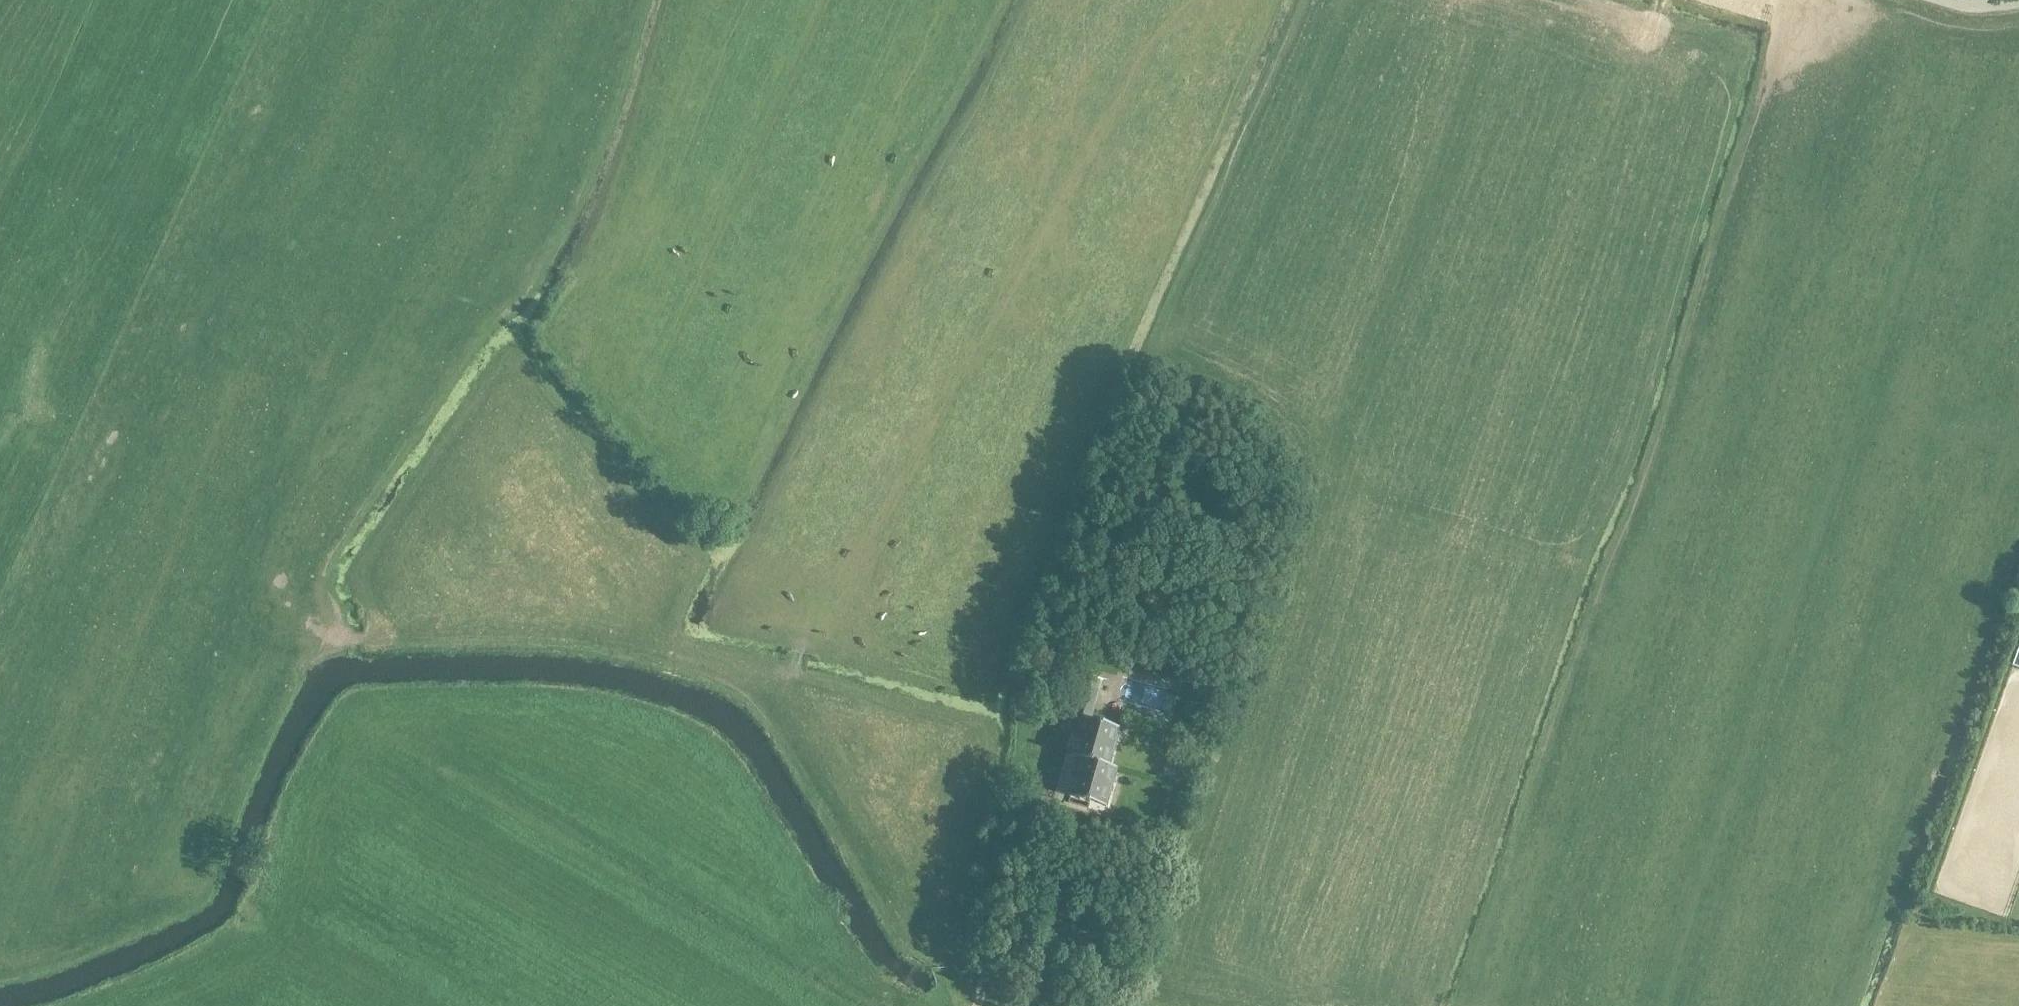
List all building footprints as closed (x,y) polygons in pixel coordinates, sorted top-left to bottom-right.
[(1070,755),(1078,757),(1109,765),(1120,727),(1081,716),(1070,755)] [(1078,757),(1067,795),(1106,806),(1117,768),(1109,765),(1078,757)]
